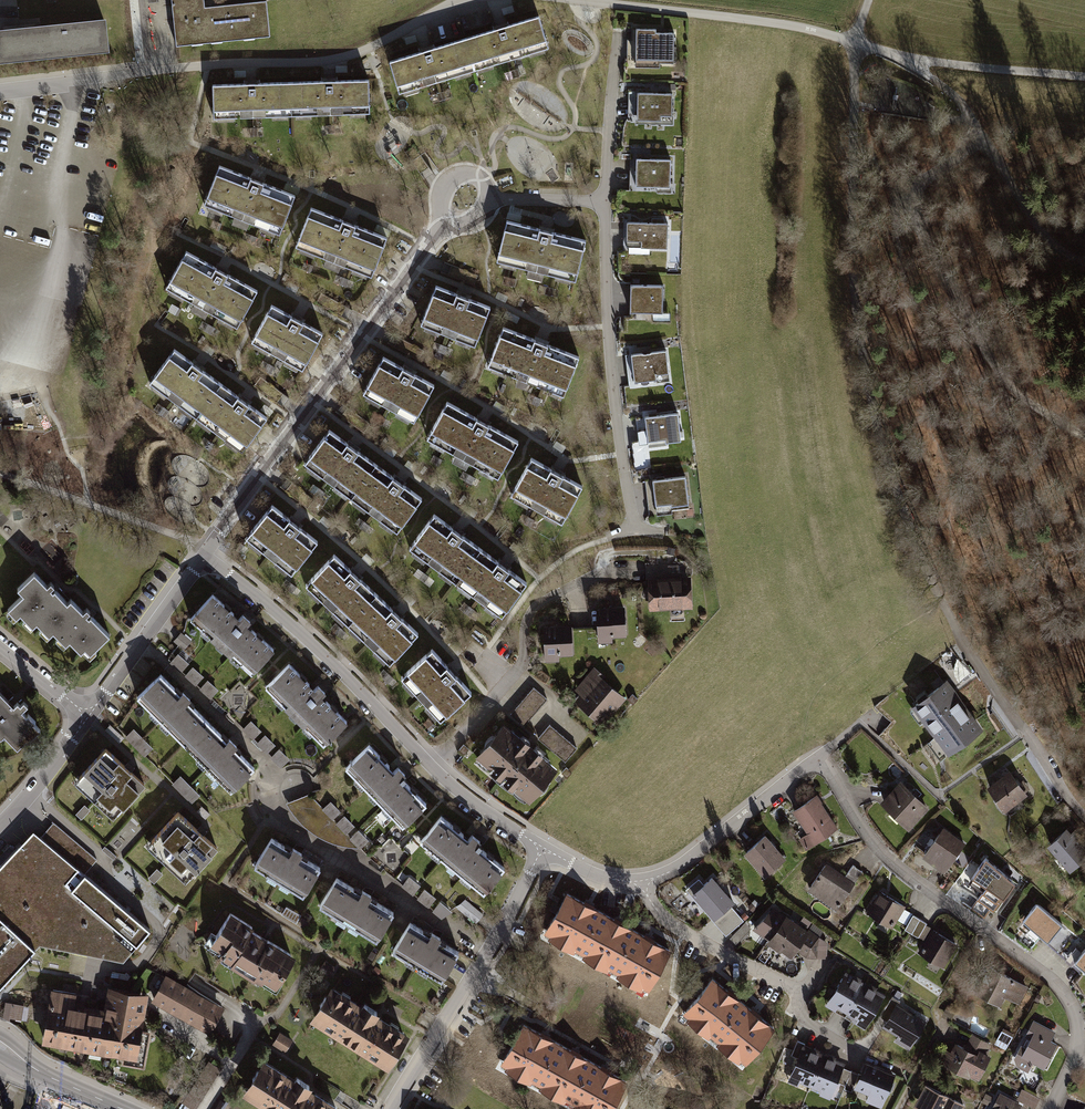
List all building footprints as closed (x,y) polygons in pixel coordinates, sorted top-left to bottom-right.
[(177,45),(270,36),(266,1),(205,7),(205,0),(172,0),(177,45)] [(539,15),(463,38),(473,71),(550,48),(539,15)] [(110,55),(107,22),(0,34),(0,67),(110,55)] [(654,27),(633,27),(633,66),(658,67),(659,63),(673,63),(673,32),(654,31),(654,27)] [(388,61),(399,94),(473,71),(463,38),(388,61)] [(291,82),(292,114),(369,111),(368,79),(291,82)] [(212,85),(213,117),(292,114),(291,82),(212,85)] [(671,92),(633,91),(633,123),(670,124),(671,92)] [(672,157),(633,156),(633,188),(672,188),(672,157)] [(203,204),(280,234),(295,194),(218,165),(203,204)] [(296,248),(371,276),(385,239),(310,211),(296,248)] [(586,239),(507,219),(496,261),(575,282),(586,239)] [(666,222),(625,222),(625,247),(666,248),(666,222)] [(166,289),(237,327),(256,290),(185,252),(166,289)] [(662,283),(630,283),(630,313),(662,313),(662,283)] [(490,306),(433,284),(419,321),(477,343),(490,306)] [(252,341),(302,369),(323,332),(273,304),(252,341)] [(578,356),(501,326),(486,363),(564,393),(578,356)] [(666,349),(629,353),(632,383),(655,380),(654,372),(668,370),(666,349)] [(197,417),(220,384),(173,350),(149,383),(197,417)] [(435,389),(382,358),(362,391),(415,422),(435,389)] [(266,417),(220,384),(197,417),(242,450),(266,417)] [(518,441),(445,401),(424,439),(497,479),(518,441)] [(676,410),(641,413),(644,438),(663,436),(663,441),(679,439),(676,410)] [(303,458),(346,490),(370,459),(327,427),(303,458)] [(586,487),(533,456),(513,490),(567,521),(586,487)] [(370,459),(346,490),(393,525),(416,494),(370,459)] [(683,474),(650,479),(653,505),(668,503),(668,507),(687,504),(683,474)] [(242,535),(287,572),(314,540),(270,503),(242,535)] [(408,543),(453,577),(477,545),(432,512),(408,543)] [(477,545),(453,577),(497,610),(521,579),(477,545)] [(341,621),(371,591),(332,552),(302,583),(341,621)] [(38,625),(62,601),(49,588),(53,584),(47,578),(43,582),(28,567),(11,584),(17,590),(0,606),(10,615),(14,612),(25,624),(31,618),(38,625)] [(649,610),(692,608),(690,575),(672,576),(647,578),(649,610)] [(371,591),(341,621),(383,663),(413,632),(371,591)] [(209,594),(189,615),(249,671),(268,651),(209,594)] [(67,596),(62,601),(38,625),(44,632),(47,629),(61,643),(66,639),(75,648),(80,644),(87,651),(106,634),(87,614),(90,611),(82,603),(77,607),(67,596)] [(610,636),(626,635),(624,605),(597,606),(598,640),(610,640),(610,636)] [(559,654),(572,653),(571,624),(544,625),(545,659),(559,658),(559,654)] [(181,669),(191,659),(180,648),(170,658),(181,669)] [(399,680),(439,722),(470,693),(430,651),(399,680)] [(342,719),(284,664),(263,686),(321,741),(342,719)] [(573,700),(602,725),(625,698),(603,679),(605,676),(593,666),(573,689),(579,694),(573,700)] [(203,719),(155,673),(132,696),(159,723),(180,743),(203,719)] [(983,729),(946,680),(911,706),(935,737),(927,743),(940,761),(983,729)] [(524,724),(545,699),(531,687),(510,713),(524,724)] [(0,689),(0,736),(14,750),(38,725),(0,689)] [(256,738),(264,729),(252,718),(244,727),(256,738)] [(203,719),(180,743),(182,745),(205,767),(228,790),(251,766),(203,719)] [(525,803),(553,768),(499,724),(471,759),(525,803)] [(145,755),(155,745),(135,725),(126,735),(145,755)] [(548,725),(537,737),(564,762),(575,749),(548,725)] [(261,743),(270,750),(275,743),(266,736),(261,743)] [(417,796),(362,741),(341,762),(396,817),(417,796)] [(103,744),(73,777),(113,813),(143,779),(103,744)] [(283,764),(291,755),(281,746),(272,756),(283,764)] [(192,801),(202,792),(183,772),(173,781),(192,801)] [(1011,772),(988,787),(1007,814),(1029,798),(1011,772)] [(930,808),(902,782),(882,803),(910,830),(930,808)] [(837,828),(816,797),(793,812),(808,834),(800,839),(806,849),(837,828)] [(216,843),(176,807),(145,841),(185,877),(216,843)] [(508,871),(437,812),(415,837),(441,858),(462,875),(487,896),(508,871)] [(337,822),(348,831),(356,821),(345,813),(337,822)] [(1063,825),(1042,847),(1068,873),(1084,855),(1084,846),(1063,825)] [(361,845),(371,836),(361,826),(351,835),(361,845)] [(965,843),(944,829),(924,856),(944,871),(965,843)] [(33,830),(0,866),(0,986),(39,944),(123,961),(150,929),(33,830)] [(303,893),(318,868),(267,836),(251,862),(303,893)] [(763,880),(786,860),(765,836),(742,856),(763,880)] [(1014,883),(986,858),(973,877),(975,878),(970,885),(982,893),(977,900),(991,910),(1000,897),(1003,899),(1014,883)] [(846,877),(826,864),(808,889),(836,909),(861,872),(853,866),(846,877)] [(403,883),(414,892),(422,882),(411,873),(403,883)] [(374,935),(388,910),(329,875),(315,899),(339,913),(374,935)] [(733,903),(712,878),(693,894),(714,919),(733,903)] [(418,897),(430,905),(438,894),(425,886),(418,897)] [(596,910),(563,892),(540,934),(573,952),(596,910)] [(903,907),(881,894),(869,913),(892,926),(903,907)] [(477,921),(484,912),(466,896),(458,905),(477,921)] [(442,898),(433,910),(444,918),(453,906),(442,898)] [(1024,920),(1049,941),(1062,925),(1037,904),(1024,920)] [(770,939),(786,917),(774,909),(755,928),(770,939)] [(596,910),(573,952),(606,970),(629,928),(596,910)] [(275,991),(298,957),(266,935),(231,911),(207,946),(275,991)] [(736,940),(753,926),(746,917),(729,932),(736,940)] [(818,939),(786,917),(770,939),(792,955),(797,948),(807,956),(816,956),(818,939)] [(440,978),(456,953),(404,921),(389,947),(440,978)] [(666,949),(629,928),(606,970),(643,990),(666,949)] [(956,945),(932,931),(919,952),(944,966),(956,945)] [(1075,963),(1084,971),(1084,951),(1075,963)] [(1019,1005),(1028,988),(986,966),(972,992),(1000,1006),(1004,998),(1019,1005)] [(863,983),(845,972),(824,1007),(843,1018),(863,983)] [(740,999),(710,975),(678,1013),(708,1038),(740,999)] [(225,1010),(166,979),(152,1005),(211,1035),(225,1010)] [(885,996),(863,983),(843,1018),(865,1031),(885,996)] [(86,1006),(79,1049),(134,1058),(145,993),(136,991),(107,986),(103,1009),(86,1006)] [(328,986),(307,1019),(384,1067),(405,1034),(328,986)] [(73,992),(47,987),(38,1042),(79,1049),(86,1006),(71,1003),(73,992)] [(740,999),(708,1038),(742,1066),(774,1028),(740,999)] [(924,1019),(895,1002),(879,1030),(893,1038),(890,1044),(905,1053),(924,1019)] [(1057,1032),(1036,1021),(1028,1037),(1033,1039),(1028,1050),(1022,1047),(1016,1058),(1017,1066),(1028,1072),(1033,1062),(1044,1067),(1056,1044),(1052,1042),(1057,1032)] [(534,1084),(556,1043),(521,1024),(499,1065),(534,1084)] [(997,1046),(961,1028),(943,1065),(978,1083),(997,1046)] [(296,1039),(283,1032),(276,1044),(288,1052),(296,1039)] [(566,1102),(588,1061),(556,1043),(534,1084),(566,1102)] [(806,1090),(821,1053),(801,1045),(786,1081),(806,1090)] [(821,1053),(806,1090),(831,1100),(846,1064),(821,1053)] [(256,1059),(236,1092),(264,1108),(337,1108),(338,1107),(256,1059)] [(882,1108),(898,1074),(867,1060),(852,1095),(882,1108)] [(627,1082),(588,1061),(566,1102),(580,1108),(612,1108),(627,1082)] [(192,1086),(184,1102),(197,1108),(205,1093),(192,1086)] [(1018,1097),(1037,1105),(1041,1094),(1022,1087),(1018,1097)] [(964,1106),(928,1088),(919,1107),(924,1108),(962,1108),(964,1106)] [(1002,1095),(995,1108),(1019,1108),(1021,1105),(1002,1095)] [(62,1096),(57,1108),(93,1108),(62,1096)]
